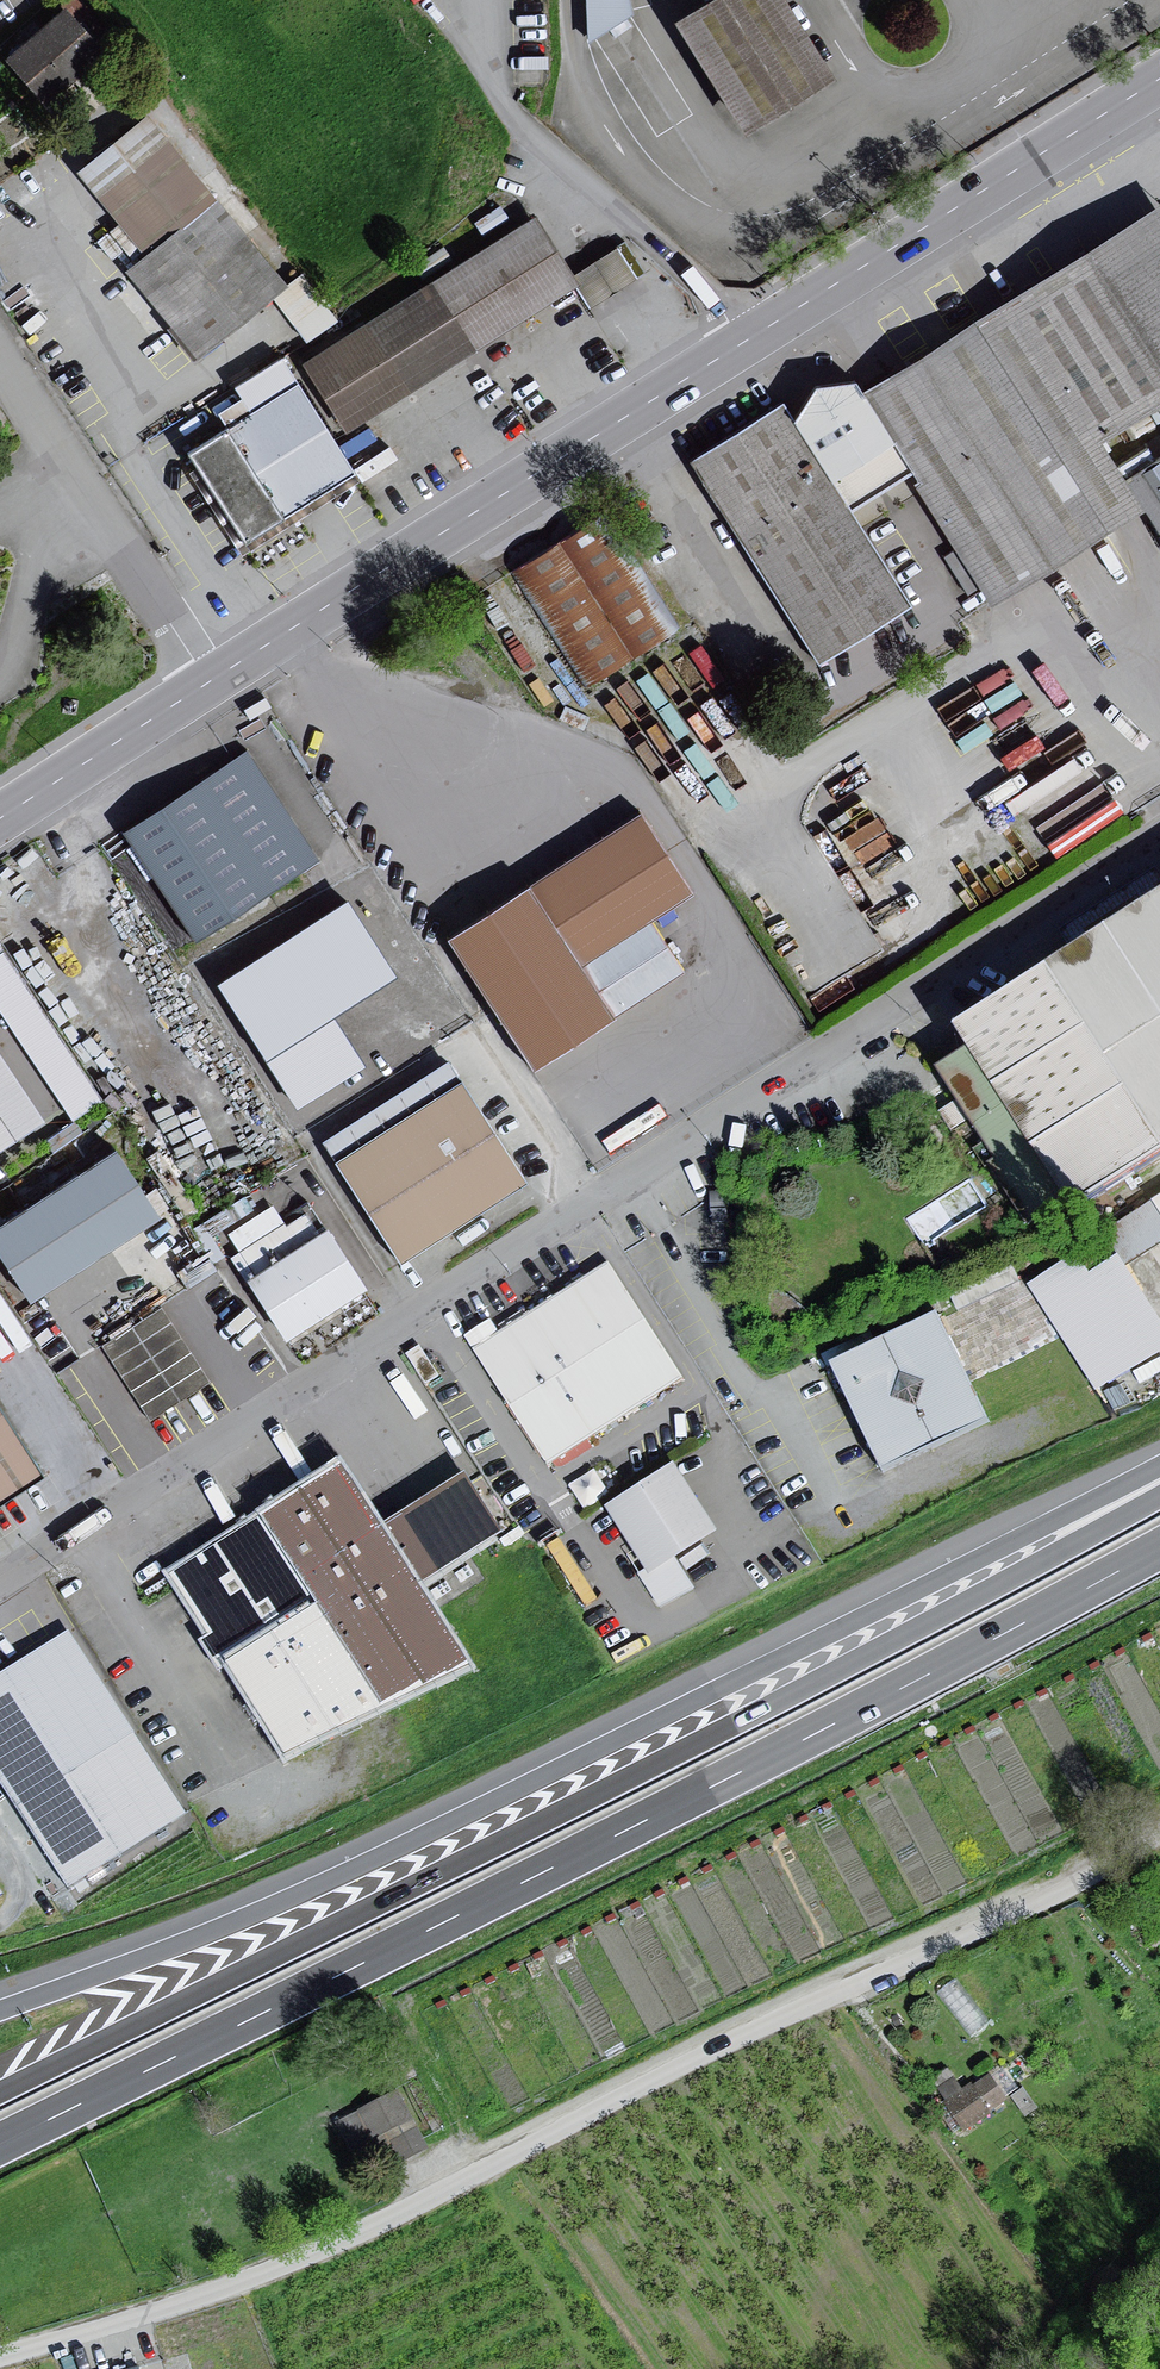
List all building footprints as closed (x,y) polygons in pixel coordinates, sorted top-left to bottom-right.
[(588,45),(634,16),(630,0),(586,0),(588,45)] [(687,16),(756,129),(847,74),(801,0),(714,0),(687,16)] [(70,6),(13,56),(54,102),(111,52),(70,6)] [(221,195),(131,269),(204,357),(294,284),(221,195)] [(874,386),(925,467),(930,474),(921,480),(999,603),(1145,511),(1159,534),(1159,458),(1133,475),(1109,438),(1159,406),(1159,205),(874,386)] [(533,224),(308,365),(348,427),(374,411),(438,371),(573,286),(533,224)] [(818,382),(793,427),(847,514),(925,467),(874,386),(866,374),(818,382)] [(299,381),(188,453),(246,543),(357,472),(299,381)] [(781,409),(695,462),(818,659),(904,606),(847,514),(793,427),(781,409)] [(670,630),(599,522),(520,574),(590,681),(670,630)] [(524,666),(553,648),(530,612),(501,630),(524,666)] [(250,749),(127,829),(200,939),(323,859),(250,749)] [(440,943),(522,1074),(676,979),(641,922),(680,898),(633,823),(440,943)] [(1159,1144),(1159,885),(946,1019),(961,1043),(929,1063),(1027,1219),(1064,1196),(1068,1202),(1159,1144)] [(354,900),(268,950),(286,982),(304,971),(310,981),(340,964),(349,980),(388,957),(354,900)] [(74,1118),(105,1099),(0,939),(0,1005),(74,1118)] [(48,1120),(0,1047),(0,1151),(48,1120)] [(448,1083),(324,1163),(390,1265),(514,1185),(448,1083)] [(0,1225),(0,1277),(20,1306),(151,1217),(107,1152),(0,1225)] [(1144,1207),(1159,1233),(1159,1197),(1144,1207)] [(285,1340),(350,1296),(309,1236),(244,1280),(285,1340)] [(1148,1258),(1159,1277),(1159,1251),(1148,1258)] [(677,1385),(605,1272),(474,1354),(545,1467),(677,1385)] [(973,1423),(927,1321),(824,1367),(870,1469),(973,1423)] [(36,1481),(0,1424),(0,1504),(36,1481)] [(572,1479),(585,1505),(610,1492),(597,1467),(572,1479)] [(717,1533),(675,1467),(610,1507),(650,1571),(644,1575),(665,1608),(696,1588),(677,1558),(717,1533)] [(449,1665),(337,1478),(167,1579),(206,1643),(197,1648),(213,1674),(219,1671),(277,1767),(449,1665)] [(492,1538),(458,1482),(379,1532),(414,1587),(492,1538)] [(65,1637),(0,1678),(0,1797),(59,1890),(177,1816),(65,1637)] [(1004,2097),(988,2076),(973,2087),(971,2084),(964,2089),(955,2077),(940,2088),(949,2100),(945,2103),(963,2127),(1004,2097)] [(420,2146),(395,2095),(341,2122),(366,2172),(420,2146)]
